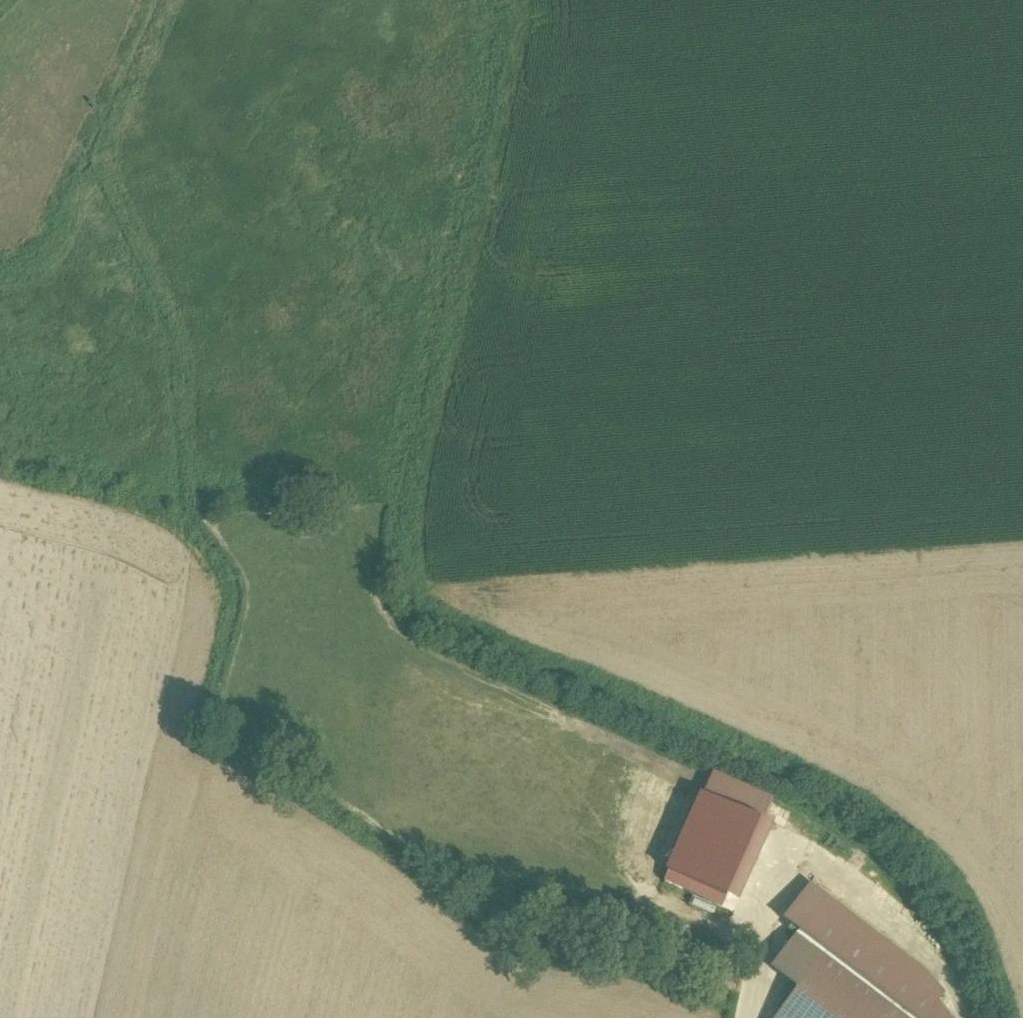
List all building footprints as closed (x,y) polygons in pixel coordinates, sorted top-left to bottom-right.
[(771,830),(702,799),(669,873),(738,905),(771,830)] [(829,954),(913,1017),(926,1017),(939,1002),(944,996),(927,976),(811,889),(787,921),(829,954)] [(829,954),(810,978),(809,977),(779,1017),(913,1017),(829,954)] [(926,1017),(951,1017),(939,1002),(926,1017)]
